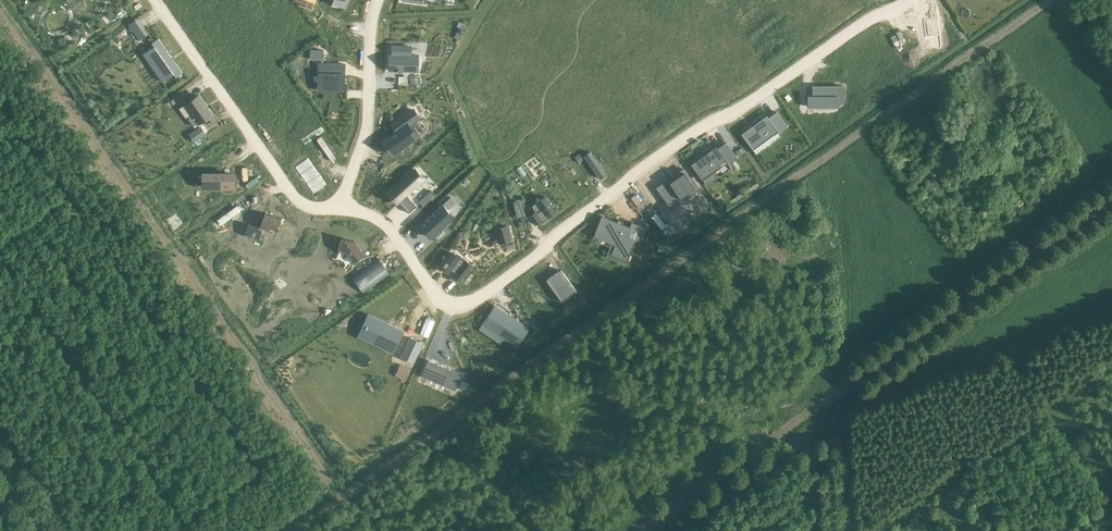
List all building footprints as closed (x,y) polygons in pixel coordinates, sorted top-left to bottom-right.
[(931,16),(923,17),(926,36),(940,34),(937,8),(930,9),(931,16)] [(142,15),(124,27),(131,36),(148,24),(142,15)] [(154,46),(143,54),(163,82),(174,74),(176,77),(183,73),(158,38),(152,43),(154,46)] [(391,54),(390,71),(417,71),(418,54),(407,54),(407,45),(394,45),(393,54),(391,54)] [(324,50),(310,50),(310,59),(324,59),(324,50)] [(319,63),(319,85),(344,86),(345,64),(319,63)] [(813,95),(808,95),(808,106),(838,106),(838,102),(843,102),(843,86),(813,86),(813,95)] [(198,95),(186,104),(194,114),(188,118),(194,126),(196,124),(197,126),(212,115),(198,95)] [(397,131),(383,141),(392,155),(417,137),(408,125),(419,117),(413,109),(393,124),(397,131)] [(767,115),(741,133),(752,148),(776,131),(778,133),(788,127),(777,111),(768,118),(767,115)] [(717,146),(691,164),(701,179),(727,161),(717,146)] [(591,152),(585,157),(600,178),(606,174),(591,152)] [(580,154),(575,157),(578,162),(583,159),(580,154)] [(294,166),(294,167),(314,195),(314,194),(326,185),(327,186),(307,157),(307,158),(308,158),(295,167),(294,166)] [(415,169),(388,193),(397,203),(399,201),(409,213),(417,206),(407,194),(423,179),(415,169)] [(684,169),(659,186),(673,206),(698,188),(684,169)] [(233,174),(204,174),(204,187),(233,187),(233,174)] [(530,215),(536,224),(536,223),(541,220),(542,220),(540,218),(547,214),(549,216),(555,212),(556,212),(545,197),(539,202),(538,201),(538,202),(543,209),(537,213),(535,211),(535,212),(531,215),(530,215)] [(522,201),(513,203),(517,215),(524,214),(522,201)] [(443,204),(421,225),(432,237),(451,219),(446,214),(449,211),(443,204)] [(248,224),(244,235),(258,240),(263,227),(275,232),(280,219),(265,213),(259,228),(248,224)] [(602,216),(594,236),(595,237),(595,235),(617,243),(613,253),(627,258),(627,260),(628,260),(635,240),(639,242),(645,227),(644,226),(643,227),(633,223),(633,222),(632,222),(630,227),(602,216)] [(508,225),(498,228),(502,242),(512,239),(508,225)] [(341,237),(338,250),(347,252),(354,262),(364,255),(355,241),(341,237)] [(458,245),(447,259),(448,259),(454,264),(458,259),(464,264),(460,270),(465,273),(465,274),(478,257),(477,257),(472,254),(473,253),(472,253),(468,259),(461,255),(465,250),(465,249),(464,250),(458,246),(459,245),(458,245)] [(380,260),(353,278),(363,292),(390,274),(380,260)] [(561,270),(546,280),(562,301),(576,291),(561,270)] [(484,323),(485,323),(484,324),(485,324),(491,328),(497,332),(497,333),(498,332),(503,336),(503,337),(504,337),(504,336),(510,340),(509,341),(510,341),(516,345),(517,345),(522,337),(527,329),(527,330),(528,329),(527,329),(528,329),(527,328),(527,329),(521,325),(521,324),(515,320),(514,320),(509,316),(508,315),(508,316),(502,312),(503,311),(502,311),(496,307),(495,307),(495,308),(490,315),(489,315),(490,315),(485,323),(484,323)] [(367,328),(363,336),(374,341),(373,343),(393,353),(404,330),(388,323),(387,325),(372,318),(368,326),(367,325),(366,327),(367,328)] [(411,337),(401,357),(413,362),(422,343),(411,337)] [(429,360),(422,375),(455,389),(461,374),(429,360)] [(399,364),(394,374),(405,379),(410,369),(399,364)]
